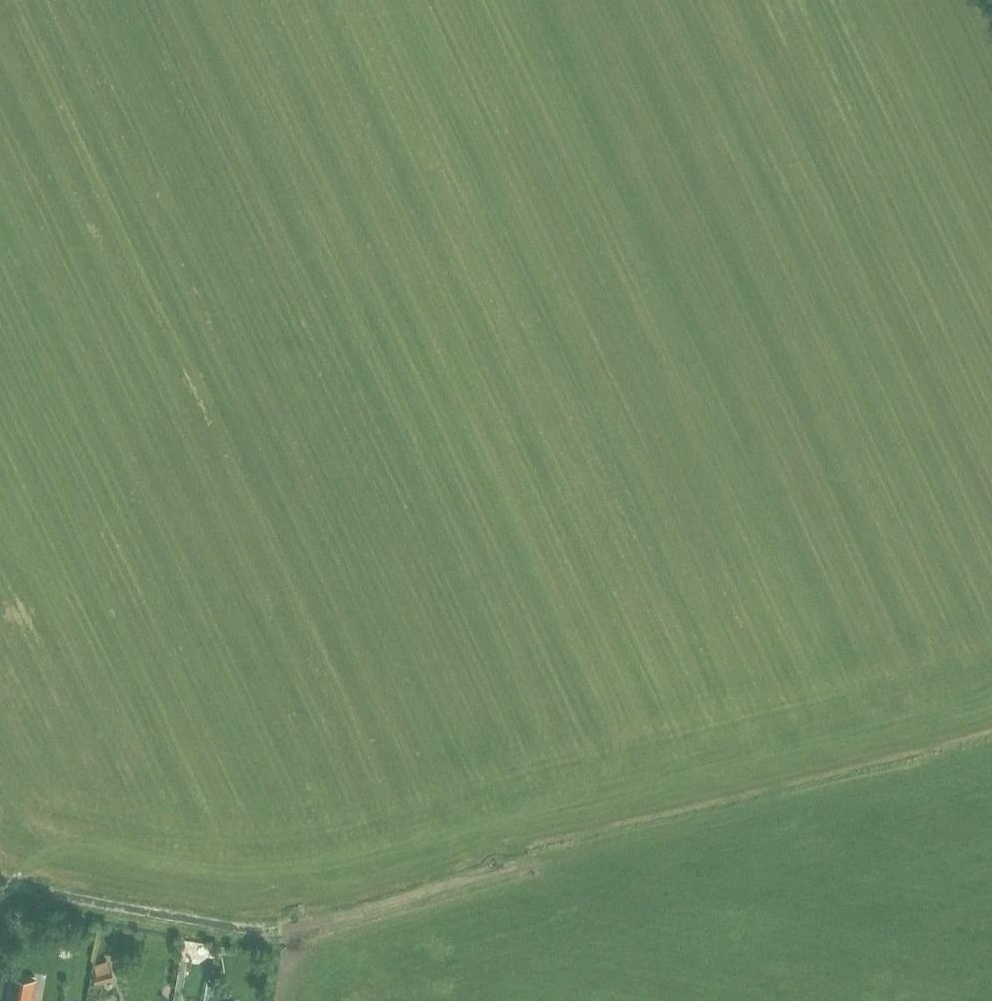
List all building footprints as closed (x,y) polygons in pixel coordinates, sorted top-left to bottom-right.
[(33,995),(37,977),(11,973),(8,991),(6,1000),(32,1000),(33,995)]
